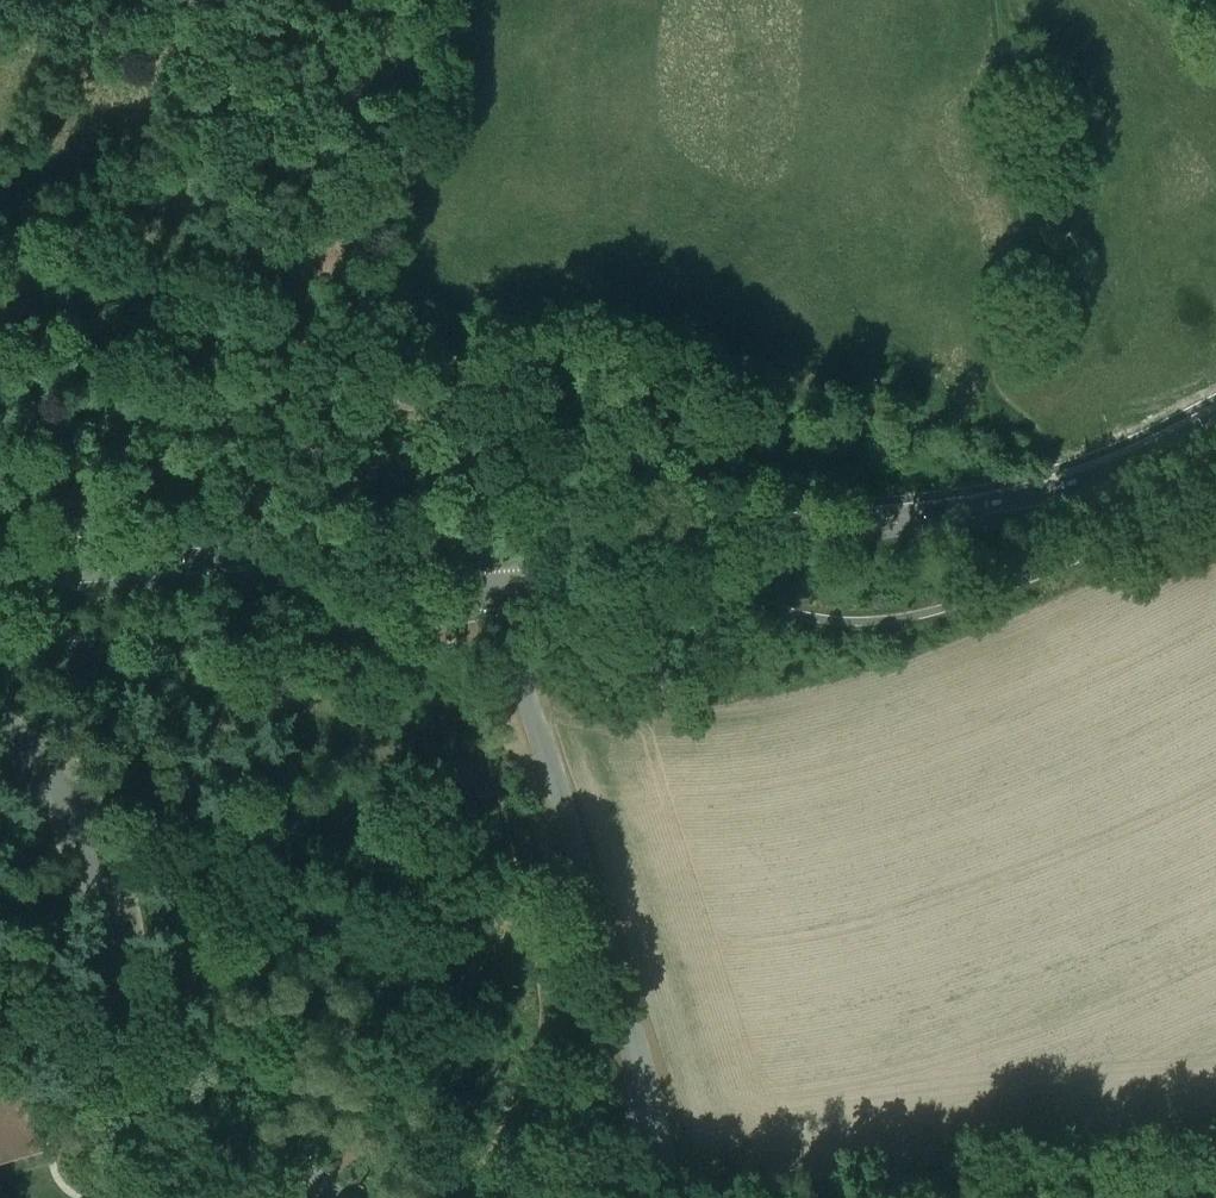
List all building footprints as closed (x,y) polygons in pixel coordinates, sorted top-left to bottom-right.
[(55,1154),(34,1084),(0,1094),(0,1171),(55,1154)]
